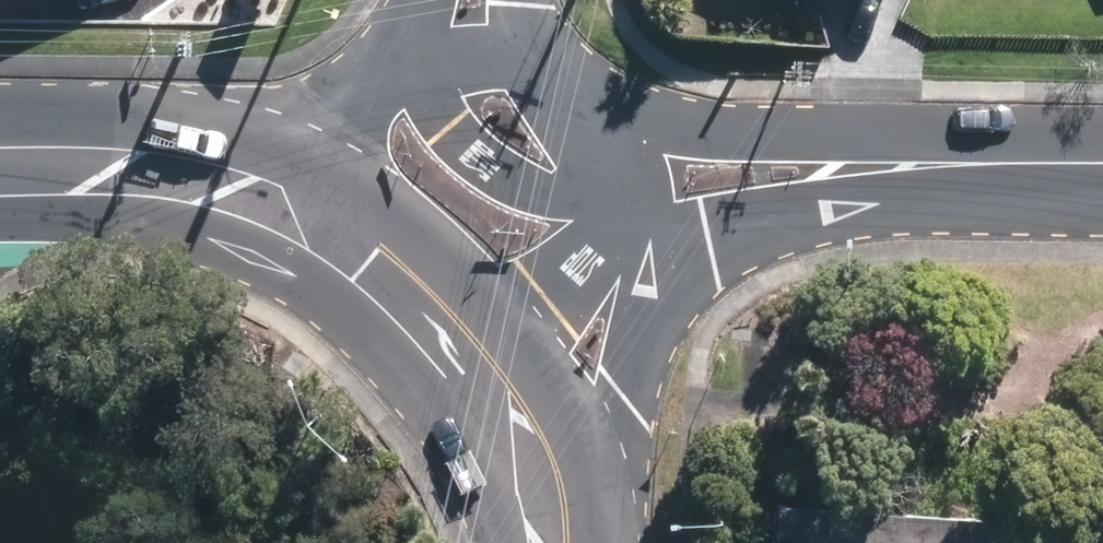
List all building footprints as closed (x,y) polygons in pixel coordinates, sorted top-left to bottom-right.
[(797,508),(795,542),(1102,542),(1102,531),(797,508)]
